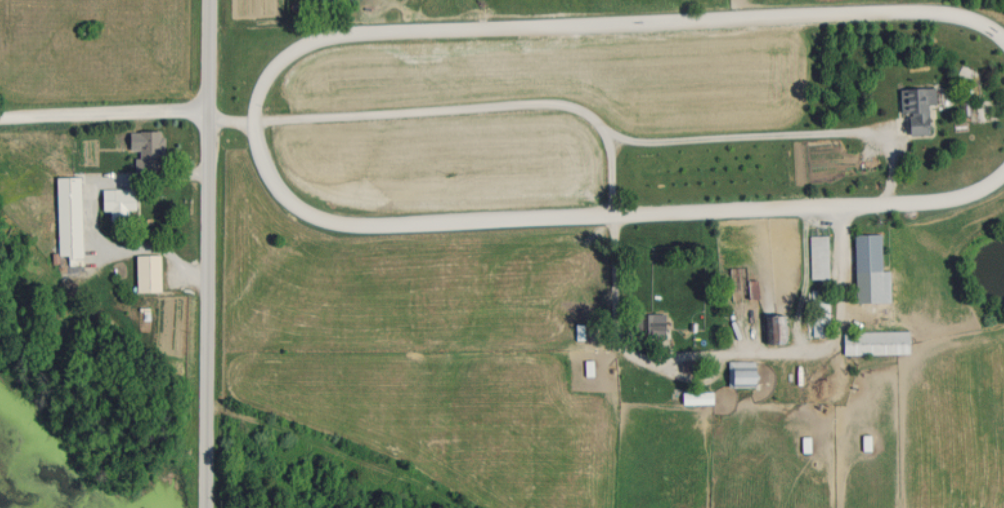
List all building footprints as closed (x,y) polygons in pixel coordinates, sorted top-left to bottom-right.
[(926,104),(934,104),(933,87),(898,87),(898,114),(905,114),(906,134),(927,133),(926,104)] [(137,173),(162,173),(162,130),(137,130),(137,173)] [(80,176),(55,177),(56,265),(81,265),(80,176)] [(134,189),(101,189),(101,210),(134,210),(134,189)] [(852,235),(852,272),(879,272),(879,235),(852,235)] [(827,278),(827,240),(809,240),(809,278),(827,278)] [(134,255),(134,292),(158,292),(158,255),(134,255)] [(726,267),(726,301),(756,301),(756,281),(746,281),(746,267),(726,267)] [(828,336),(828,289),(810,289),(810,336),(828,336)] [(664,314),(637,314),(637,337),(664,337),(664,314)] [(784,342),(784,316),(764,316),(764,342),(784,342)] [(842,331),(842,354),(907,354),(907,331),(842,331)] [(753,386),(753,360),(726,360),(726,386),(753,386)] [(680,404),(710,404),(710,392),(680,392),(680,404)]
